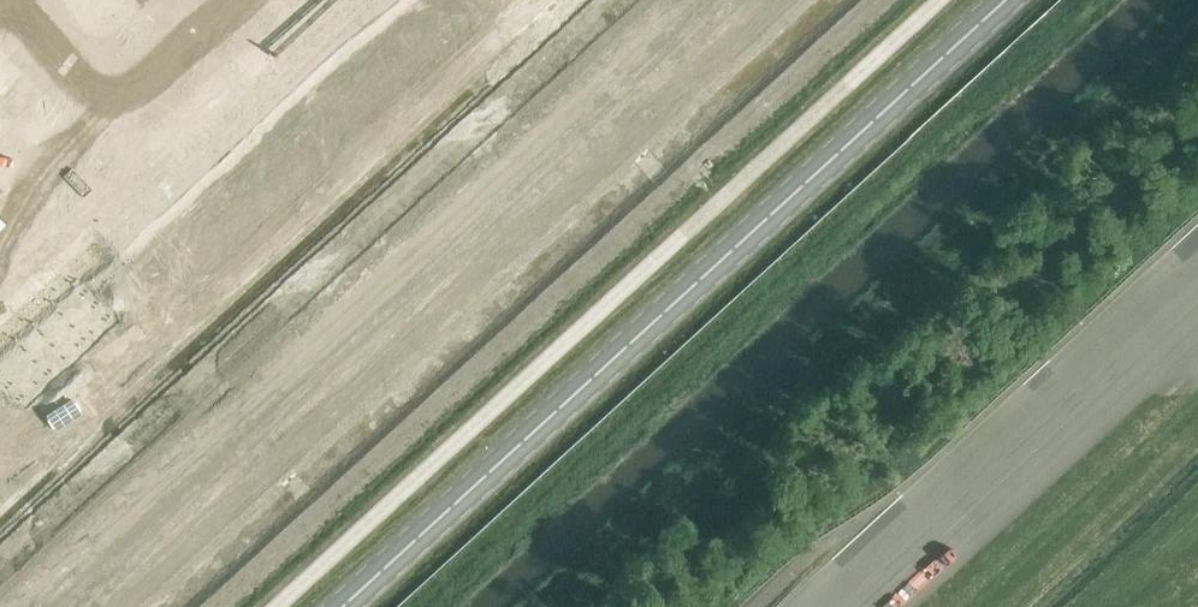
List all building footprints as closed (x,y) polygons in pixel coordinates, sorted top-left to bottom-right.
[(374,0),(0,0),(0,342),(374,0)]
